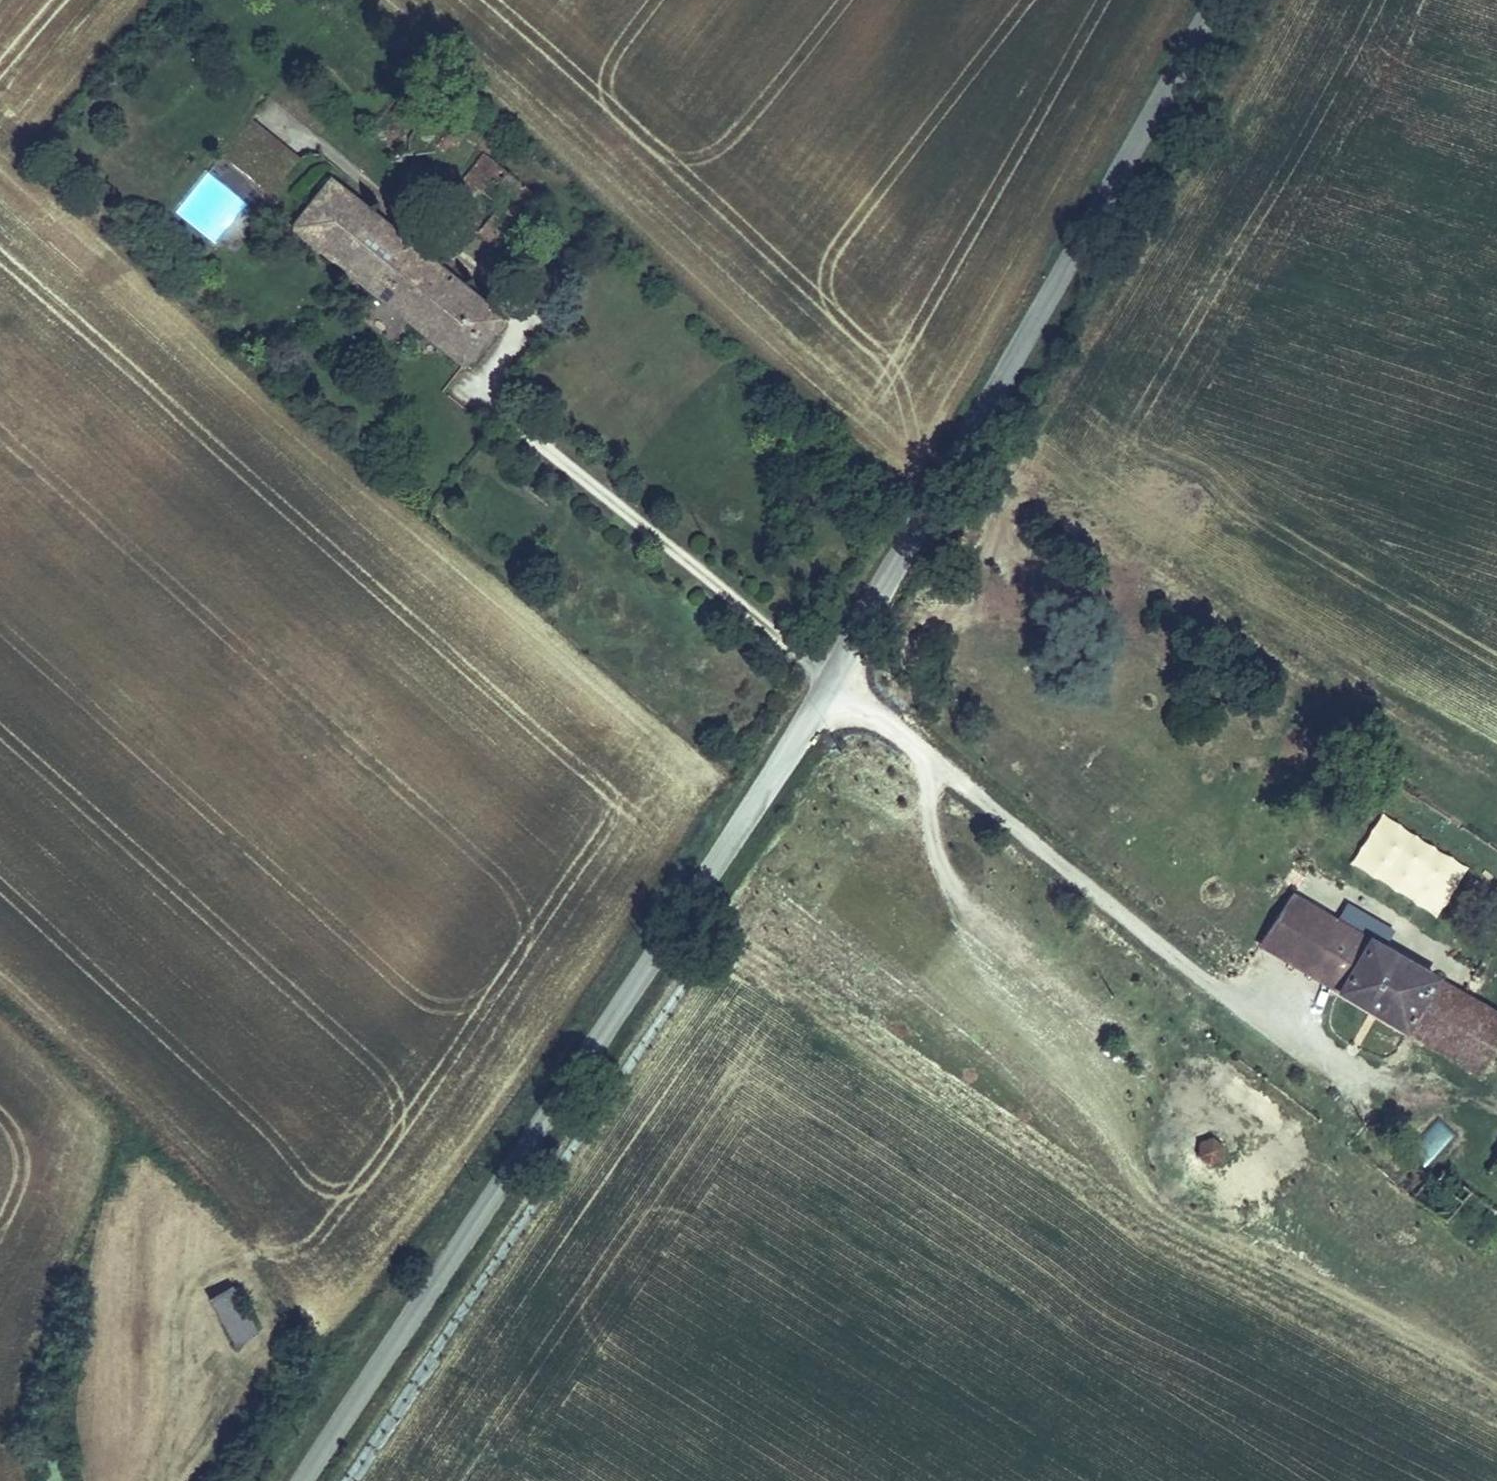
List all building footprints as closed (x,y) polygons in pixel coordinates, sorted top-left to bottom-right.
[(531,194),(485,156),(442,208),(489,246),(531,194)] [(333,185),(296,230),(464,369),(501,323),(333,185)] [(1291,901),(1260,952),(1481,1086),(1496,1059),(1496,1024),(1291,901)] [(237,1300),(213,1312),(236,1359),(261,1348),(237,1300)]
